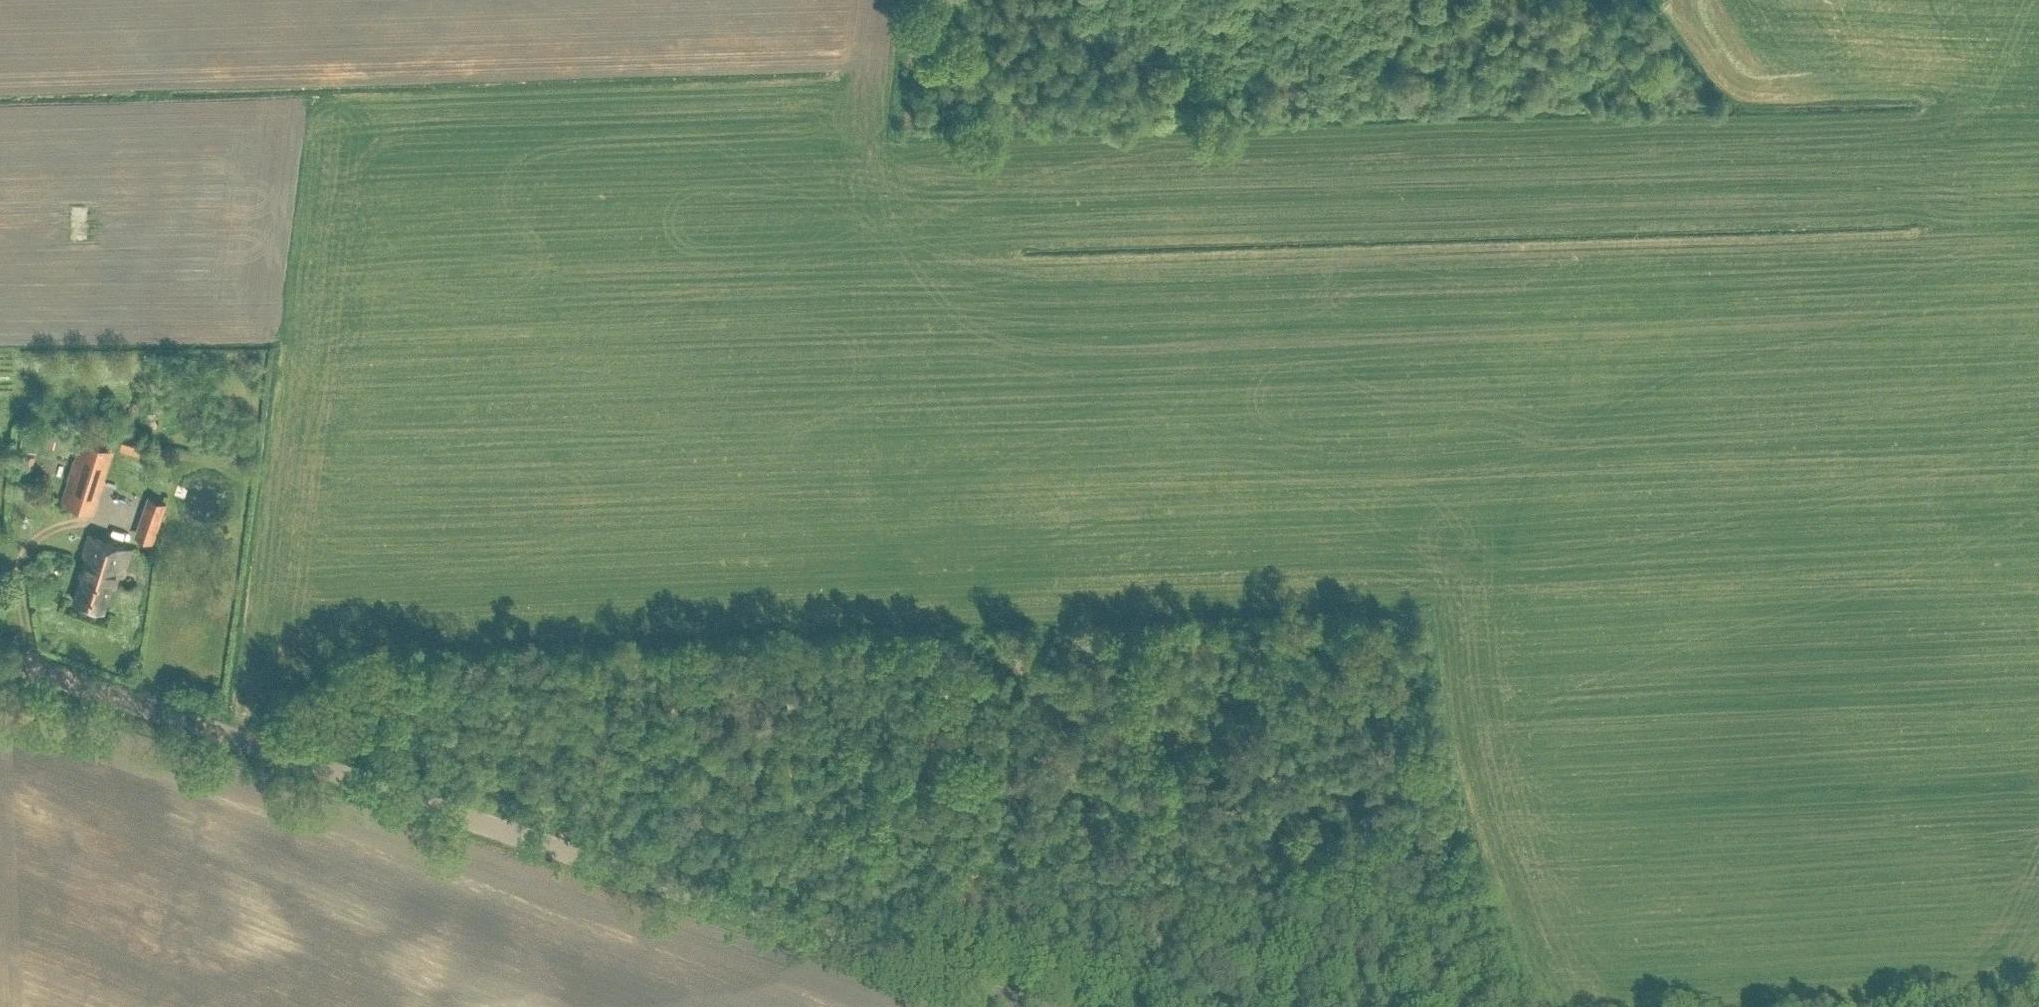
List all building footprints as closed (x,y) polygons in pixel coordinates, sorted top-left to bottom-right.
[(83,436),(63,498),(91,507),(111,445),(83,436)] [(32,466),(36,454),(26,451),(22,463),(32,466)] [(153,541),(167,501),(148,495),(134,534),(153,541)] [(123,570),(132,545),(88,530),(80,554),(84,555),(78,574),(82,575),(74,600),(103,610),(111,588),(112,588),(119,569),(123,570)]
